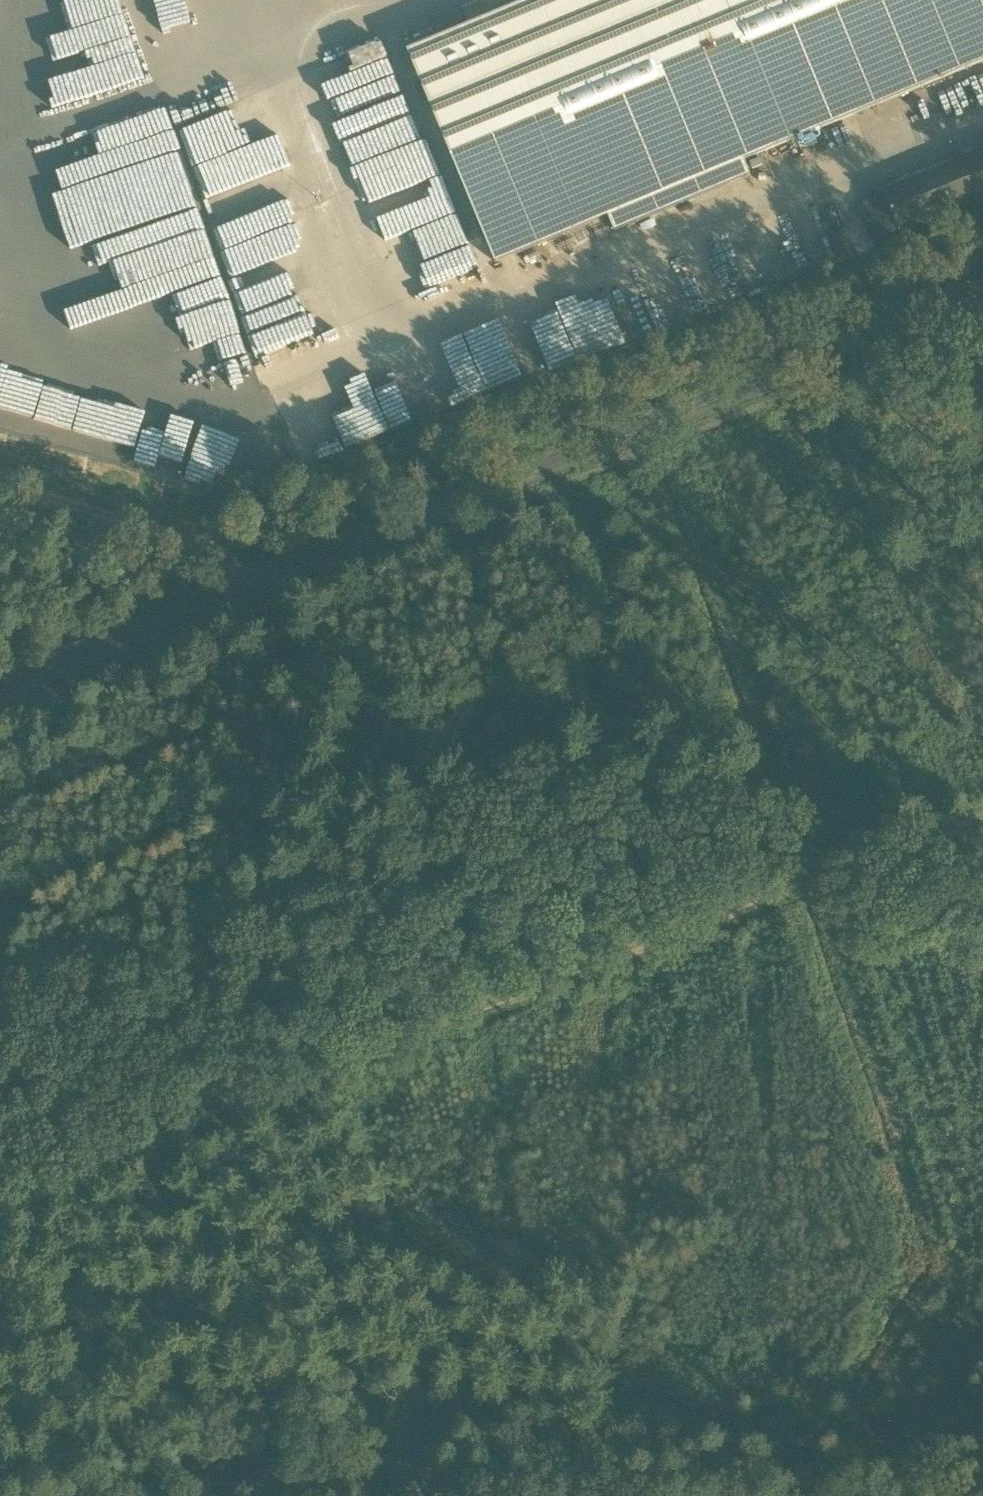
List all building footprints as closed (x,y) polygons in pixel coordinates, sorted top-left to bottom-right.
[(58,3),(67,37),(35,45),(49,99),(161,70),(143,0),(69,0),(58,3)] [(469,26),(432,41),(409,51),(408,51),(496,262),(608,216),(614,231),(750,175),(744,160),(982,61),(982,0),(532,0),(469,26)] [(469,26),(532,0),(483,0),(462,9),(469,26)] [(406,43),(409,51),(432,41),(429,34),(406,43)] [(886,196),(859,207),(873,241),(900,231),(982,197),(982,152),(884,192),(886,196)] [(577,292),(599,352),(640,337),(617,277),(577,292)] [(329,387),(307,394),(318,429),(297,435),(304,457),(287,463),(289,470),(368,445),(359,418),(341,423),(329,387)]
